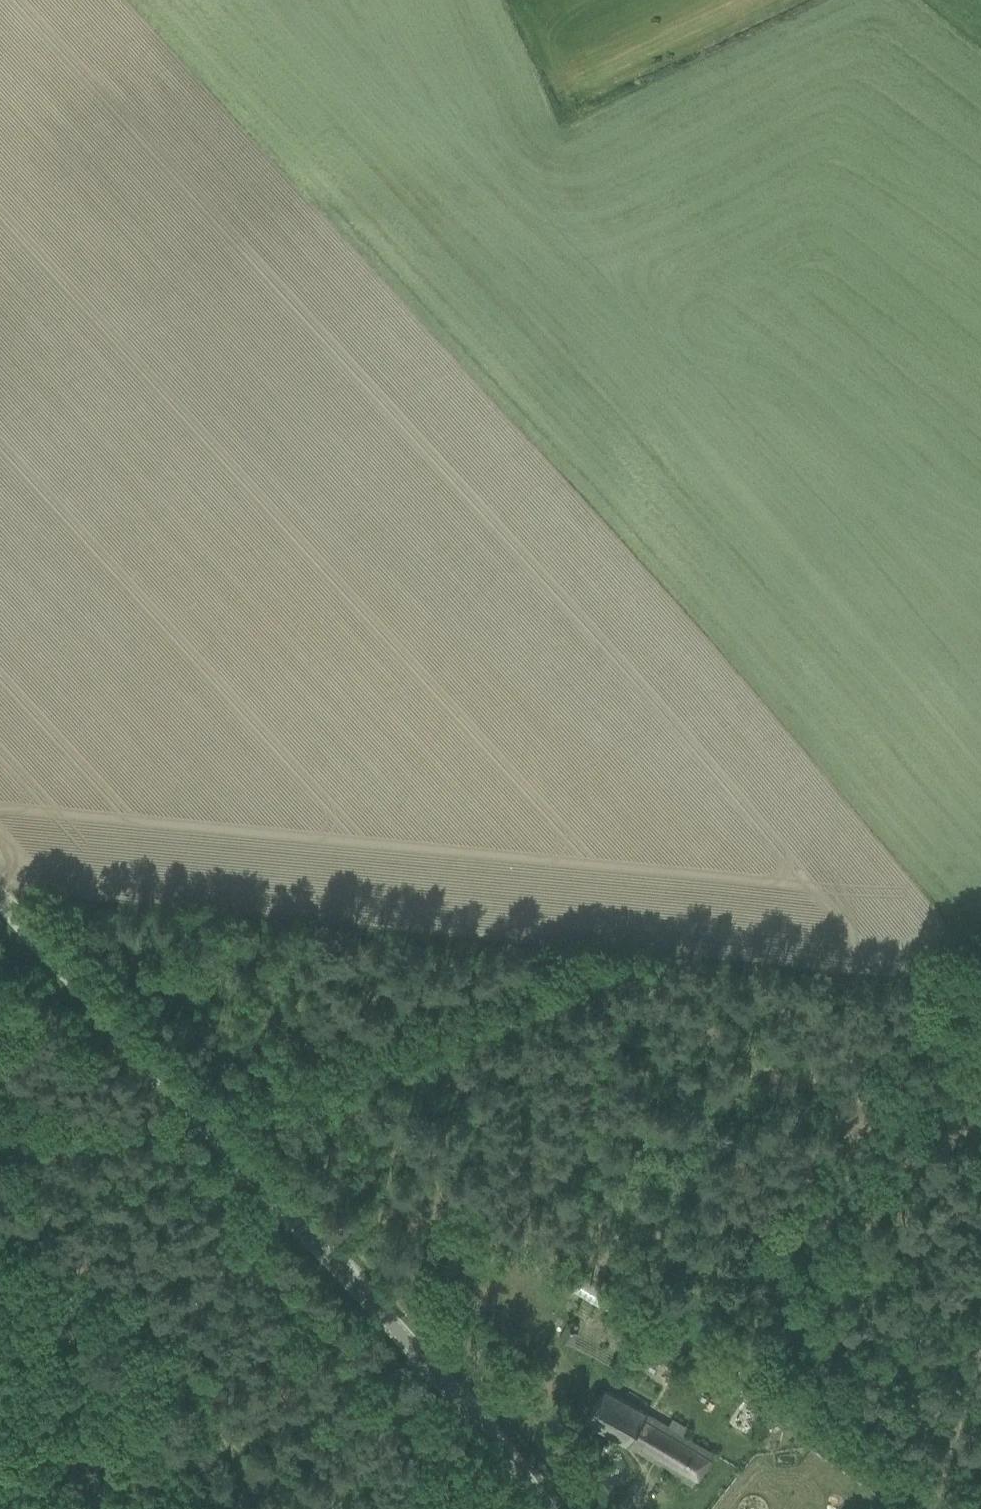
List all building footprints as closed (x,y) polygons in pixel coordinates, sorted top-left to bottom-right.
[(566,1325),(560,1338),(572,1344),(579,1332),(566,1325)] [(669,1471),(693,1485),(703,1467),(711,1454),(679,1434),(646,1415),(647,1414),(603,1388),(595,1403),(585,1421),(660,1462),(661,1461),(671,1467),(669,1471)]
